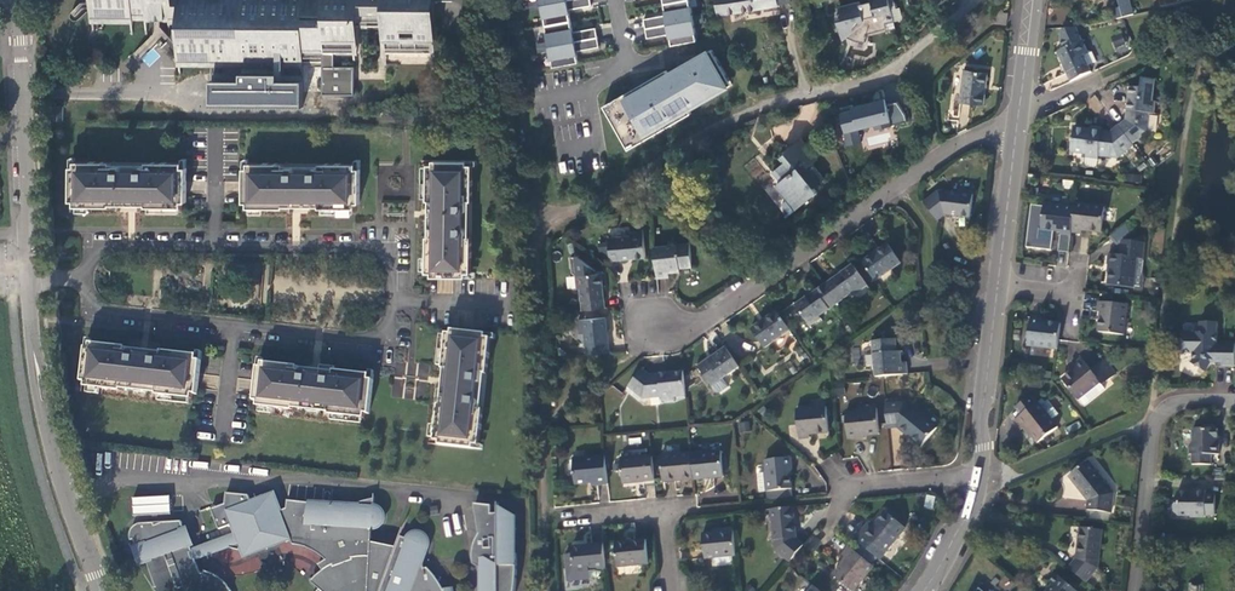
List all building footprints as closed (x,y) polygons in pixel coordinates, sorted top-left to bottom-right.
[(92,14),(179,16),(179,58),(301,60),(301,56),(323,57),(321,94),(353,95),(353,68),(334,67),(334,48),(354,48),(354,21),(385,21),(384,48),(430,49),(431,0),(93,0),(92,14)] [(542,12),(545,28),(544,28),(549,54),(550,53),(551,62),(576,57),(575,49),(574,44),(579,43),(579,45),(597,42),(596,37),(594,28),(593,23),(575,26),(576,28),(571,29),(571,23),(570,23),(567,7),(568,7),(567,2),(571,1),(571,3),(589,0),(539,0),(542,12)] [(670,40),(694,36),(693,28),(694,27),(689,2),(688,0),(662,0),(664,7),(663,7),(664,12),(660,13),(659,11),(642,14),(642,18),(644,28),(645,33),(663,30),(662,27),(666,27),(668,32),(670,40)] [(732,10),(730,0),(714,0),(715,12),(732,10)] [(776,3),(776,2),(776,0),(730,0),(732,10),(776,3)] [(890,17),(886,0),(864,0),(857,2),(857,0),(853,0),(836,5),(839,16),(834,17),(841,25),(847,30),(844,34),(852,39),(861,40),(860,32),(882,24),(881,20),(890,17)] [(1120,16),(1132,14),(1128,0),(1115,0),(1117,6),(1120,16)] [(1110,9),(1113,18),(1120,16),(1117,6),(1110,9)] [(1004,10),(994,9),(993,19),(1003,20),(1004,10)] [(1060,63),(1067,80),(1088,70),(1081,53),(1084,51),(1071,24),(1061,27),(1061,36),(1065,48),(1058,51),(1060,56),(1063,62),(1060,63)] [(1120,33),(1110,38),(1119,55),(1129,49),(1120,33)] [(730,82),(708,46),(667,69),(663,66),(601,101),(628,144),(689,108),(686,103),(730,82)] [(141,58),(148,66),(160,55),(152,47),(141,58)] [(985,70),(961,67),(958,98),(982,101),(984,79),(985,70)] [(1125,122),(1118,127),(1119,128),(1130,142),(1145,130),(1147,116),(1150,115),(1151,102),(1149,102),(1151,81),(1139,80),(1138,91),(1128,90),(1125,122)] [(837,108),(844,147),(863,143),(865,149),(891,145),(887,126),(904,123),(900,102),(886,104),(885,99),(837,108)] [(54,107),(54,121),(64,121),(64,106),(54,107)] [(1113,156),(1130,142),(1119,128),(1110,136),(1073,132),(1071,151),(1082,152),(1081,155),(1094,156),(1095,154),(1113,156)] [(784,200),(779,204),(788,215),(813,195),(809,189),(821,180),(809,165),(814,161),(797,140),(781,152),(786,158),(772,168),(780,179),(776,182),(772,184),(784,200)] [(112,159),(76,159),(75,164),(71,164),(71,198),(75,199),(75,204),(111,204),(111,199),(120,199),(120,192),(127,192),(127,199),(146,199),(146,205),(183,205),(183,200),(187,200),(187,166),(183,166),(183,160),(147,160),(147,166),(146,166),(145,165),(144,165),(143,164),(142,165),(141,165),(140,165),(139,166),(138,167),(138,168),(138,169),(122,169),(122,164),(112,164),(112,159)] [(473,200),(473,164),(468,164),(468,160),(434,159),(434,163),(428,163),(428,199),(433,199),(433,208),(440,208),(440,215),(433,215),(433,234),(427,235),(427,271),(432,271),(432,275),(466,276),(466,272),(472,272),(472,236),(466,235),(466,234),(467,233),(467,232),(468,231),(468,229),(467,229),(467,228),(466,228),(466,227),(465,227),(465,226),(464,226),(463,226),(463,210),(468,210),(468,200),(473,200)] [(285,161),(249,161),(249,166),(245,166),(244,200),(248,201),(248,206),(284,206),(285,201),(293,201),(293,194),(300,194),(300,201),(320,201),(320,207),(356,207),(356,202),(360,202),(361,168),(357,168),(357,162),(320,162),(320,168),(319,168),(318,167),(317,167),(316,166),(315,166),(314,167),(313,167),(313,168),(312,168),(312,169),(312,170),(311,170),(311,171),(295,171),(295,166),(285,166),(285,161)] [(768,172),(776,182),(780,179),(772,168),(768,172)] [(772,184),(767,188),(779,204),(784,200),(772,184)] [(938,189),(922,200),(934,218),(939,214),(953,215),(954,212),(967,214),(968,202),(970,189),(956,188),(956,191),(938,189)] [(1102,204),(1073,200),(1073,204),(1069,229),(1079,230),(1080,227),(1099,229),(1102,204)] [(1060,232),(1069,233),(1069,229),(1073,204),(1043,201),(1040,227),(1060,229),(1060,232)] [(1114,246),(1117,247),(1118,237),(1123,236),(1117,227),(1106,236),(1114,246)] [(643,252),(640,228),(627,230),(627,232),(606,235),(608,256),(643,252)] [(1106,280),(1131,283),(1134,255),(1140,256),(1141,242),(1138,233),(1125,232),(1123,236),(1118,237),(1117,247),(1117,253),(1107,252),(1106,262),(1108,262),(1106,280)] [(886,240),(861,258),(874,277),(900,260),(886,240)] [(686,241),(652,244),(655,274),(666,273),(666,270),(665,264),(674,264),(688,262),(686,241)] [(1142,256),(1140,256),(1134,255),(1131,283),(1139,284),(1142,256)] [(839,269),(822,281),(834,299),(852,286),(854,289),(864,282),(852,264),(841,272),(839,269)] [(579,289),(581,308),(602,306),(599,271),(575,273),(576,286),(579,289)] [(816,311),(834,299),(822,281),(804,293),(805,296),(795,303),(807,321),(818,313),(816,311)] [(1125,302),(1098,299),(1097,310),(1101,310),(1099,329),(1122,332),(1125,302)] [(761,343),(788,325),(775,306),(748,325),(761,343)] [(587,329),(589,351),(612,349),(610,328),(607,328),(605,313),(583,315),(584,329),(587,329)] [(1025,343),(1056,347),(1058,322),(1038,319),(1039,315),(1029,314),(1025,343)] [(1198,328),(1180,328),(1180,348),(1191,348),(1191,355),(1189,358),(1203,366),(1208,358),(1213,358),(1213,361),(1232,362),(1233,338),(1214,338),(1215,318),(1198,317),(1198,328)] [(486,336),(486,332),(453,328),(452,332),(447,332),(443,368),(448,369),(447,377),(454,378),(453,385),(446,384),(444,403),(439,403),(434,439),(440,439),(439,444),(473,448),(474,444),(479,444),(483,408),(477,408),(477,406),(478,406),(479,405),(479,404),(479,403),(479,402),(479,401),(479,400),(478,400),(478,399),(477,399),(476,399),(476,398),(475,398),(477,382),(482,382),(483,373),(488,373),(492,337),(486,336)] [(870,339),(874,374),(875,374),(904,371),(902,359),(896,360),(893,337),(870,339)] [(127,344),(91,339),(90,345),(86,345),(82,379),(86,379),(85,385),(121,389),(122,383),(157,387),(156,393),(192,397),(193,391),(197,392),(201,358),(197,358),(198,352),(162,348),(161,354),(160,354),(159,353),(158,353),(158,352),(157,352),(156,352),(155,352),(154,353),(153,353),(153,354),(152,354),(152,355),(152,356),(151,356),(149,356),(150,351),(126,349),(127,344)] [(724,374),(739,364),(724,344),(695,364),(709,384),(710,383),(724,374)] [(1061,374),(1083,401),(1104,384),(1100,379),(1113,368),(1102,354),(1089,365),(1080,353),(1065,364),(1068,368),(1061,374)] [(299,364),(262,359),(262,365),(258,364),(254,398),(258,399),(258,404),(293,409),(294,403),(329,407),(329,413),(365,417),(365,411),(369,412),(373,378),(369,377),(370,372),(335,368),(335,364),(320,363),(319,371),(298,369),(299,364)] [(672,392),(683,391),(681,372),(665,374),(665,377),(659,378),(659,374),(647,376),(641,370),(626,384),(635,395),(660,393),(660,397),(673,396),(672,392)] [(730,382),(724,374),(710,383),(714,388),(720,389),(730,382)] [(1014,404),(1020,411),(1036,399),(1030,391),(1014,404)] [(1020,411),(1011,418),(1018,426),(1023,422),(1030,431),(1036,439),(1042,434),(1045,438),(1053,432),(1055,423),(1036,399),(1020,411)] [(903,400),(884,403),(886,426),(895,425),(919,445),(935,424),(903,400)] [(823,405),(793,409),(797,438),(807,436),(806,433),(826,430),(823,405)] [(874,409),(843,413),(847,437),(877,433),(874,409)] [(740,432),(750,429),(748,421),(738,423),(740,432)] [(1189,423),(1189,436),(1186,439),(1186,449),(1188,449),(1188,459),(1207,460),(1207,449),(1215,450),(1215,439),(1214,439),(1214,424),(1211,421),(1200,421),(1200,424),(1189,423)] [(720,446),(689,449),(692,474),(706,473),(723,471),(720,446)] [(677,476),(692,474),(689,449),(661,452),(663,477),(677,476)] [(597,482),(607,481),(604,452),(573,455),(575,480),(586,479),(596,478),(597,482)] [(787,453),(764,456),(768,486),(790,483),(787,453)] [(643,481),(652,480),(650,454),(619,457),(621,480),(630,479),(643,478),(643,481)] [(1086,459),(1068,474),(1080,489),(1086,497),(1085,506),(1108,508),(1111,488),(1086,459)] [(1176,484),(1173,487),(1173,498),(1169,501),(1169,507),(1172,510),(1186,510),(1186,512),(1200,512),(1200,510),(1210,510),(1210,490),(1201,490),(1201,485),(1190,485),(1190,488),(1184,487),(1181,484),(1176,484)] [(179,590),(186,588),(192,588),(198,590),(200,590),(227,590),(226,588),(229,587),(224,580),(214,571),(209,568),(202,566),(201,569),(199,569),(193,554),(225,542),(230,544),(241,546),(240,544),(286,528),(288,535),(291,540),(301,542),(308,545),(314,548),(323,555),(316,560),(320,566),(316,569),(312,573),(308,577),(316,585),(312,590),(365,590),(366,589),(376,590),(377,590),(451,590),(450,584),(441,585),(434,574),(425,563),(421,563),(420,558),(426,544),(426,539),(426,535),(424,532),(421,529),(417,528),(412,528),(408,530),(404,534),(397,531),(395,538),(369,533),(370,524),(374,524),(378,521),(381,519),(382,515),(382,511),(381,507),(379,504),(375,502),(371,501),(371,494),(364,495),(355,498),(345,503),(331,498),(330,503),(311,498),(285,496),(284,504),(278,506),(272,488),(249,497),(246,490),(223,488),(222,500),(210,505),(217,525),(230,520),(233,530),(190,546),(179,517),(160,518),(153,521),(152,519),(143,519),(135,520),(131,523),(129,526),(128,531),(128,536),(132,535),(138,552),(143,551),(154,583),(152,584),(157,590),(158,590),(179,590)] [(133,515),(170,512),(169,494),(131,497),(133,515)] [(472,500),(475,519),(477,529),(472,539),(471,546),(470,553),(471,560),(484,568),(479,577),(483,579),(479,589),(482,590),(511,590),(513,578),(514,550),(508,546),(513,537),(508,533),(513,524),(508,521),(513,512),(496,502),(472,500)] [(775,547),(788,558),(803,540),(796,535),(792,504),(770,506),(775,547)] [(866,521),(853,536),(858,539),(866,546),(876,554),(878,555),(902,525),(883,509),(871,525),(866,521)] [(1076,551),(1066,564),(1084,578),(1096,561),(1101,526),(1079,524),(1077,539),(1076,551)] [(705,553),(735,551),(733,527),(721,528),(721,530),(703,531),(704,539),(705,553)] [(242,552),(288,535),(286,528),(240,544),(241,546),(242,552)] [(628,540),(615,541),(617,566),(647,562),(644,538),(628,540)] [(598,566),(605,565),(603,541),(584,543),(573,544),(576,568),(598,566)] [(861,553),(848,543),(841,551),(845,554),(833,570),(853,586),(872,563),(871,561),(861,553)] [(871,561),(876,554),(866,546),(861,553),(871,561)] [(598,566),(576,568),(577,580),(599,578),(598,566)] [(1045,590),(1078,590),(1080,589),(1055,570),(1048,578),(1052,582),(1046,590),(1045,590)]
